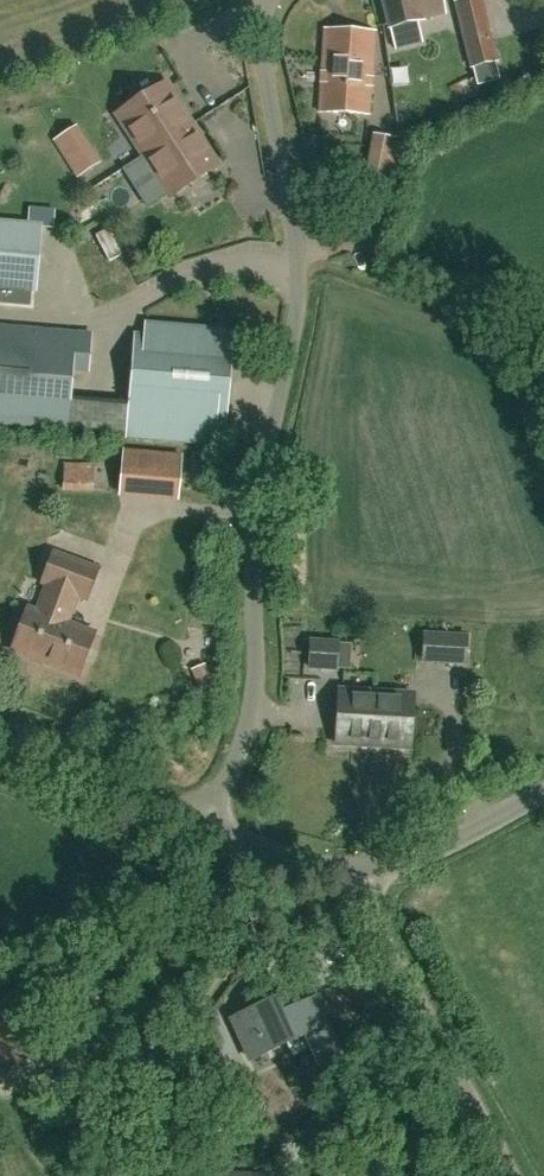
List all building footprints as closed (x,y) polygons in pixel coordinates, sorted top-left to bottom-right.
[(441,0),(382,0),(389,30),(420,23),(420,21),(444,15),(441,0)] [(485,21),(462,27),(473,69),(496,63),(485,21)] [(324,32),(320,114),(370,117),(374,35),(324,32)] [(116,115),(169,198),(218,166),(165,83),(116,115)] [(97,163),(85,144),(75,128),(55,141),(65,156),(78,176),(97,163)] [(398,140),(379,137),(370,184),(389,188),(398,140)] [(0,224),(0,288),(36,291),(41,227),(0,224)] [(127,439),(214,446),(216,421),(225,422),(231,349),(222,348),(223,332),(148,325),(147,337),(137,336),(129,435),(127,435),(127,439)] [(72,383),(73,372),(88,373),(92,334),(0,326),(0,424),(68,429),(72,383)] [(121,495),(179,499),(183,457),(125,453),(121,495)] [(64,463),(66,490),(93,489),(92,461),(64,463)] [(18,637),(13,651),(80,676),(95,634),(68,624),(79,597),(88,600),(99,571),(55,554),(43,583),(49,586),(39,613),(29,609),(24,623),(19,621),(14,636),(18,637)] [(424,630),(422,662),(468,665),(470,633),(424,630)] [(337,670),(338,644),(312,642),(310,669),(337,670)] [(410,750),(410,745),(413,695),(341,691),(338,745),(410,750)] [(293,1009),(284,990),(247,1007),(249,1012),(232,1020),(249,1059),(286,1042),(292,1056),(310,1048),(318,1065),(339,1056),(321,1016),(327,1013),(320,997),(293,1009)] [(26,1031),(12,997),(0,1002),(0,1065),(3,1073),(38,1058),(26,1031)]
